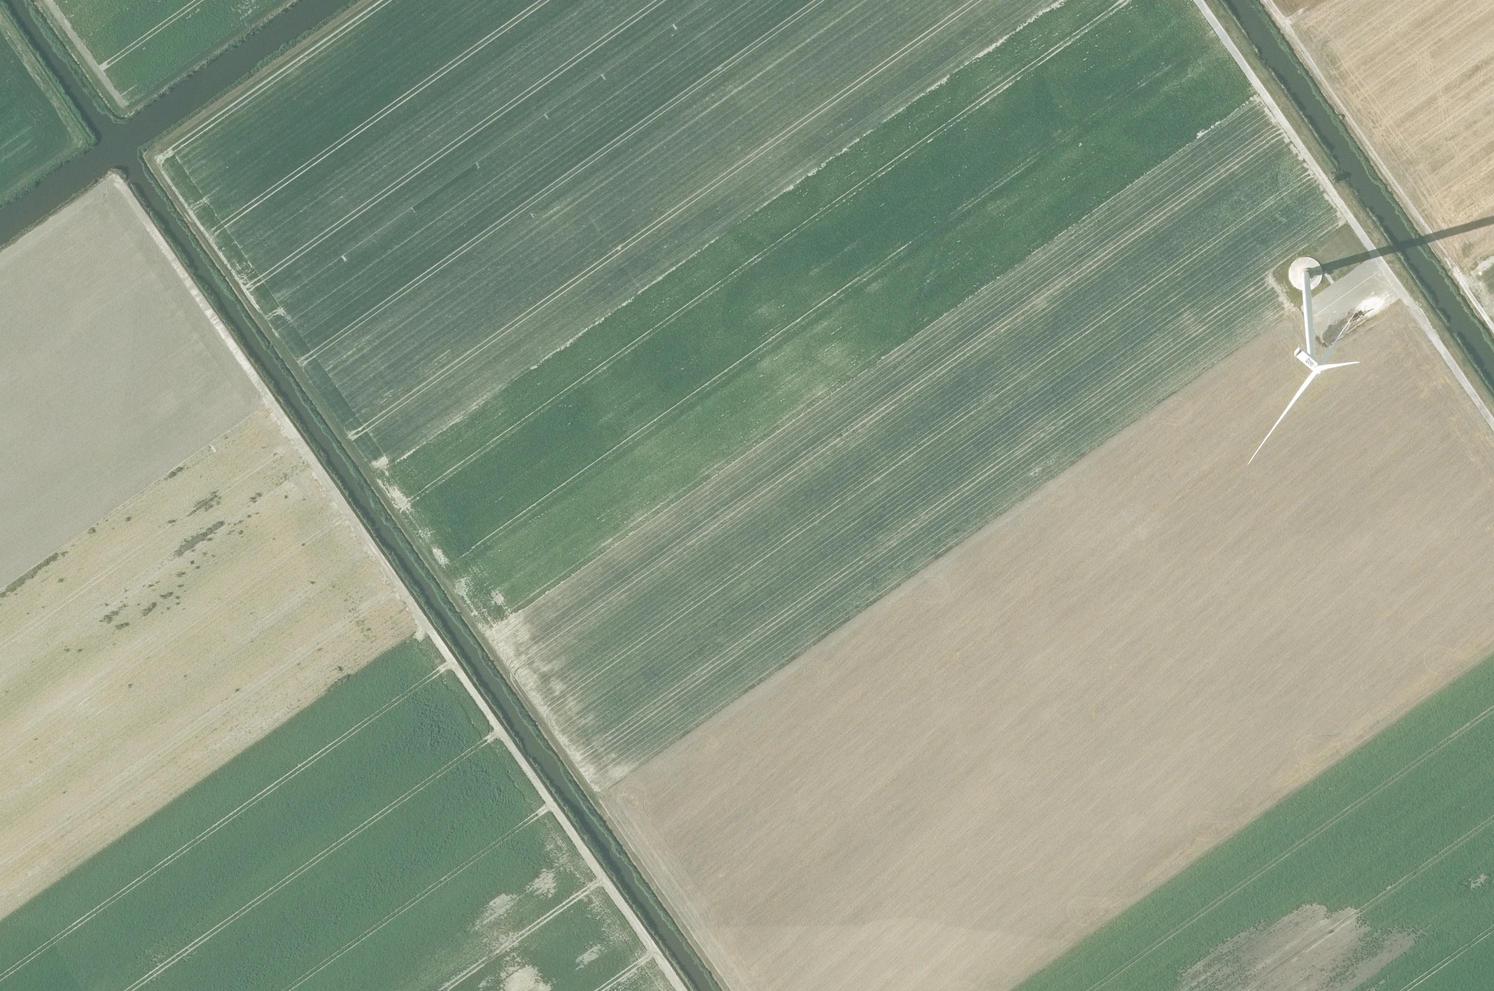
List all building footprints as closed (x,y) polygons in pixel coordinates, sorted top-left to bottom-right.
[(1304,278),(1305,278),(1306,278),(1307,277),(1308,277),(1308,276),(1309,276),(1309,275),(1310,275),(1310,274),(1310,273),(1310,272),(1310,271),(1310,270),(1309,270),(1309,269),(1308,268),(1307,268),(1307,267),(1306,267),(1305,267),(1304,267),(1303,267),(1303,268),(1302,268),(1301,268),(1301,269),(1300,270),(1300,271),(1300,272),(1300,273),(1300,274),(1300,275),(1301,275),(1301,276),(1302,277),(1303,277),(1304,278)]
